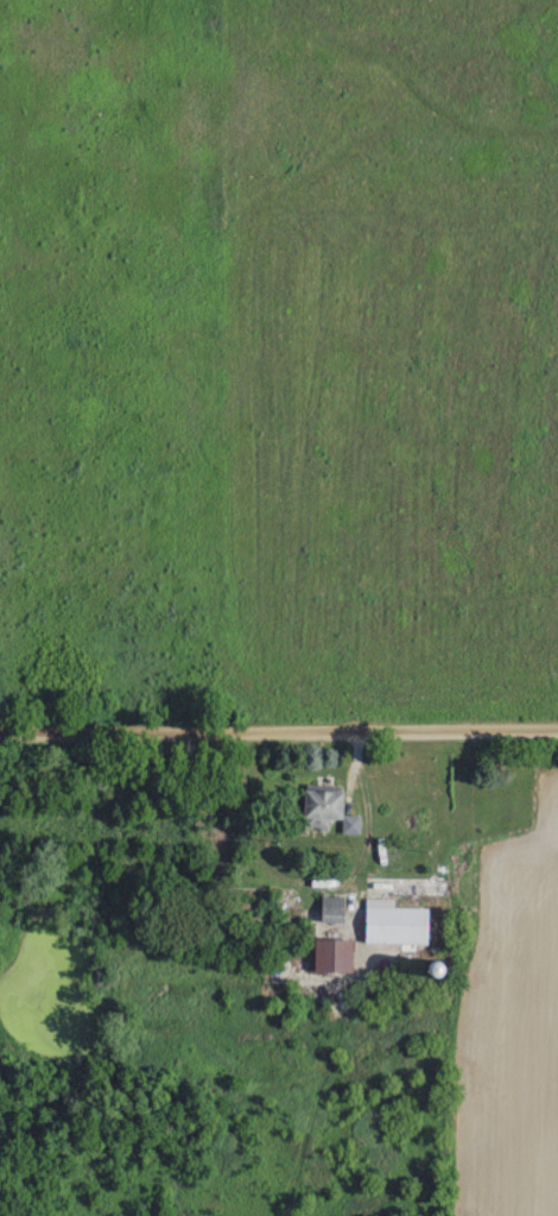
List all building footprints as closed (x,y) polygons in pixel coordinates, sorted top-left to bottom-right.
[(339,790),(302,790),(302,827),(328,827),(328,818),(339,818),(339,790)] [(342,833),(357,832),(356,817),(342,817),(342,833)] [(448,944),(449,892),(428,891),(428,908),(365,907),(365,943),(448,944)] [(312,972),(350,972),(350,940),(312,940),(312,972)]
